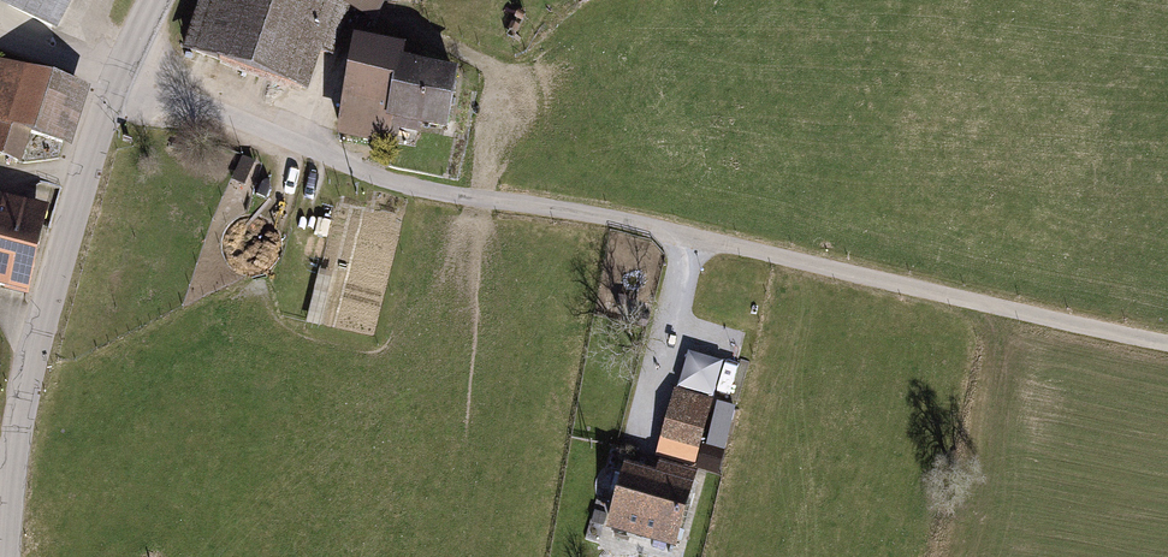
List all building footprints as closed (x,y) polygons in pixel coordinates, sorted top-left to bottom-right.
[(59,41),(81,0),(7,0),(2,11),(59,41)] [(181,52),(303,94),(317,55),(332,60),(349,9),(335,4),(336,0),(198,0),(181,52)] [(335,4),(349,9),(372,21),(383,0),(336,0),(335,4)] [(403,48),(353,39),(336,138),(386,147),(390,124),(445,133),(456,70),(401,60),(403,48)] [(90,90),(0,59),(0,157),(21,164),(31,135),(70,149),(90,90)] [(255,162),(242,156),(232,180),(245,186),(255,162)] [(48,207),(0,195),(0,295),(26,301),(48,207)] [(748,289),(739,287),(735,300),(744,302),(748,289)] [(710,399),(674,390),(660,442),(696,451),(710,399)] [(711,402),(701,445),(724,450),(734,408),(711,402)] [(724,450),(701,445),(695,468),(719,474),(724,450)] [(604,532),(675,551),(696,471),(659,461),(655,474),(622,465),(604,532)]
